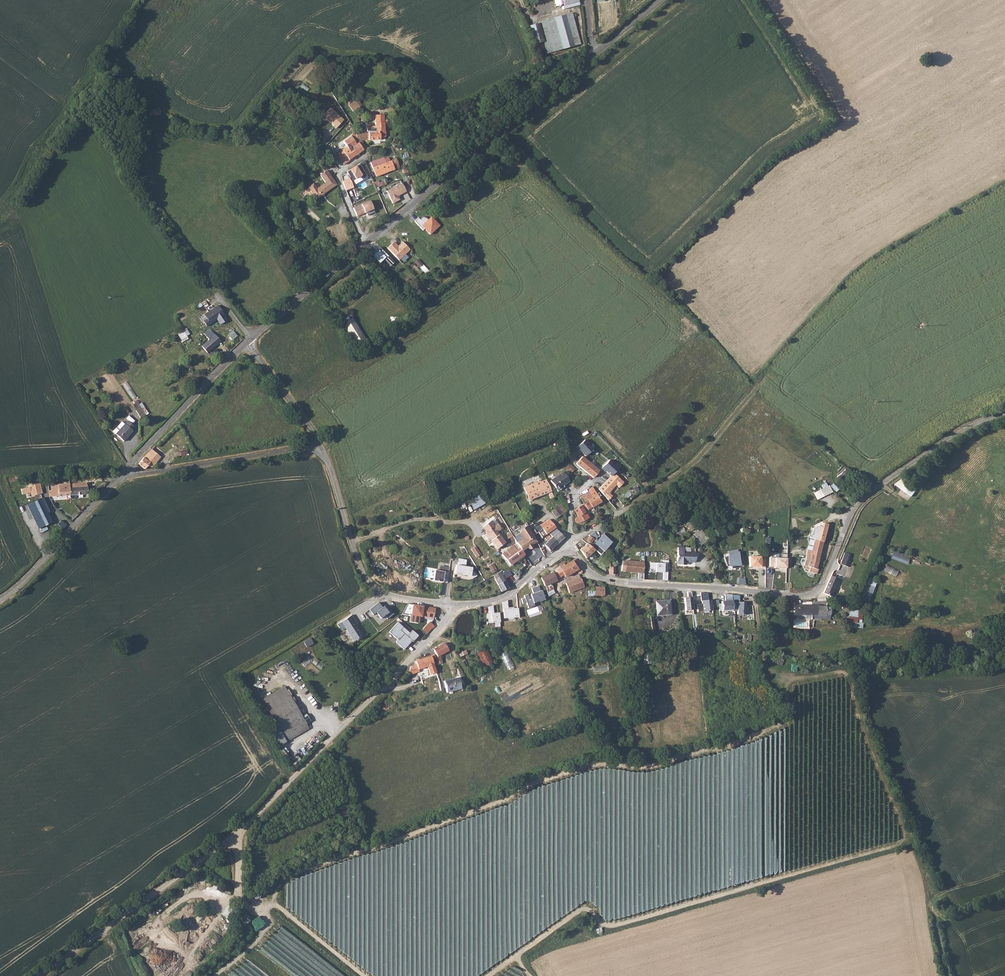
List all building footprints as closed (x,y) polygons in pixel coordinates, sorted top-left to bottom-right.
[(579,0),(555,0),(556,6),(563,5),(564,9),(580,5),(579,0)] [(563,49),(554,18),(539,22),(548,54),(563,49)] [(332,96),(329,98),(334,106),(332,108),(338,117),(340,116),(343,120),(346,117),(332,96)] [(468,114),(460,117),(462,120),(463,124),(471,120),(468,114)] [(374,132),(354,131),(360,140),(365,140),(379,139),(379,137),(385,137),(385,131),(383,131),(383,115),(374,115),(374,132)] [(335,160),(338,167),(342,164),(343,165),(349,160),(348,160),(355,154),(356,155),(365,148),(360,140),(354,131),(349,135),(350,137),(343,141),(346,146),(342,149),(342,150),(337,154),(339,157),(335,160)] [(396,169),(398,168),(399,168),(395,158),(389,160),(388,157),(381,160),(381,159),(369,163),(375,176),(393,169),(393,167),(395,166),(396,169)] [(339,174),(347,190),(355,187),(354,184),(368,178),(362,165),(366,163),(365,162),(339,174)] [(316,200),(336,185),(331,178),(316,189),(312,184),(307,188),(316,200)] [(369,194),(386,188),(383,178),(367,184),(368,188),(367,189),(369,194)] [(401,200),(399,196),(407,191),(402,182),(386,191),(393,204),(401,200)] [(358,217),(374,210),(370,200),(353,207),(358,217)] [(382,239),(373,247),(377,252),(381,248),(381,249),(387,245),(382,239)] [(399,260),(411,249),(403,241),(398,245),(394,241),(387,248),(399,260)] [(415,262),(427,275),(431,271),(418,259),(415,262)] [(203,315),(206,319),(203,321),(207,327),(217,320),(220,325),(227,320),(217,305),(203,315)] [(357,346),(367,340),(353,317),(343,323),(357,346)] [(178,333),(182,341),(191,335),(187,328),(178,333)] [(209,341),(202,347),(202,348),(207,354),(220,342),(209,329),(203,334),(209,341)] [(229,334),(233,339),(238,336),(234,330),(229,334)] [(140,405),(136,408),(138,410),(136,410),(142,419),(147,416),(140,405)] [(121,429),(116,435),(124,443),(133,432),(132,431),(135,428),(128,421),(121,429)] [(585,457),(594,448),(585,439),(577,447),(585,457)] [(147,454),(138,464),(145,469),(148,466),(152,468),(153,467),(161,458),(151,450),(147,454)] [(577,463),(576,464),(593,478),(594,476),(599,479),(596,483),(599,486),(602,482),(604,484),(612,476),(605,470),(603,473),(596,467),(589,461),(583,456),(577,463)] [(575,469),(570,463),(566,467),(571,472),(575,469)] [(558,491),(571,481),(564,471),(551,480),(558,491)] [(577,475),(574,472),(574,473),(569,478),(572,481),(575,477),(577,475)] [(604,484),(602,486),(607,491),(611,486),(609,484),(615,478),(612,476),(604,484)] [(554,497),(547,479),(541,481),(541,480),(523,487),(529,500),(548,492),(551,498),(554,497)] [(814,493),(817,500),(832,492),(827,482),(822,485),(823,488),(814,493)] [(51,490),(49,491),(49,498),(88,494),(87,483),(69,485),(69,484),(51,485),(51,490)] [(29,489),(22,490),(23,494),(24,494),(30,492),(31,497),(41,494),(42,494),(41,491),(44,491),(43,488),(41,488),(40,484),(29,486),(29,489)] [(907,492),(912,496),(919,487),(914,484),(907,492)] [(595,490),(590,493),(593,497),(588,500),(593,507),(601,501),(597,495),(597,494),(595,490)] [(474,509),(484,504),(478,491),(467,496),(474,509)] [(573,518),(576,522),(582,519),(583,521),(584,520),(589,517),(584,510),(587,508),(588,510),(593,507),(588,500),(593,497),(590,493),(589,491),(580,497),(584,503),(573,509),(577,515),(573,518)] [(43,497),(28,504),(38,528),(54,521),(43,497)] [(558,506),(551,510),(552,512),(555,518),(562,514),(558,506)] [(589,517),(584,520),(585,522),(589,528),(594,525),(589,517)] [(549,519),(540,524),(547,534),(549,533),(553,538),(549,540),(554,546),(558,542),(564,537),(563,535),(549,519)] [(817,526),(814,539),(822,541),(827,524),(823,523),(821,524),(820,527),(817,526)] [(517,544),(522,550),(527,547),(528,548),(529,548),(530,548),(531,548),(531,547),(531,546),(531,545),(537,541),(533,534),(532,534),(531,531),(528,527),(527,525),(521,529),(520,533),(523,538),(516,542),(517,544)] [(484,532),(486,535),(491,542),(492,541),(499,536),(492,527),(484,532)] [(700,529),(694,534),(702,544),(708,539),(700,529)] [(537,532),(533,534),(537,541),(541,538),(537,532)] [(499,536),(492,541),(497,548),(505,543),(500,537),(499,536)] [(814,539),(810,538),(804,557),(804,561),(803,565),(805,566),(804,569),(807,569),(817,572),(818,569),(815,568),(822,541),(814,539)] [(545,544),(543,545),(549,550),(554,546),(549,540),(545,544)] [(584,546),(579,550),(586,558),(591,554),(595,550),(587,543),(584,546)] [(502,554),(510,565),(524,554),(522,550),(517,544),(514,546),(513,545),(506,550),(506,551),(502,554)] [(476,547),(471,550),(476,557),(480,554),(476,547)] [(678,547),(678,564),(686,565),(686,562),(695,562),(696,552),(684,552),(683,547),(678,547)] [(727,570),(736,569),(735,566),(741,565),(738,550),(724,553),(727,570)] [(894,550),(891,558),(908,565),(911,556),(894,550)] [(845,552),(840,564),(849,567),(852,560),(849,559),(851,554),(845,552)] [(769,567),(787,568),(788,554),(774,553),(774,557),(770,557),(769,567)] [(749,556),(749,567),(766,567),(766,556),(749,556)] [(473,567),(466,566),(467,560),(458,558),(455,576),(475,580),(476,572),(472,571),(473,567)] [(553,571),(540,577),(544,586),(545,591),(546,595),(553,593),(550,582),(556,580),(557,581),(560,580),(559,577),(562,575),(563,577),(576,569),(574,566),(573,564),(575,563),(573,559),(553,571)] [(644,573),(645,561),(623,559),(622,571),(644,573)] [(668,580),(669,561),(650,560),(650,572),(664,572),(664,580),(668,580)] [(887,564),(884,571),(897,576),(899,569),(887,564)] [(430,580),(447,583),(449,572),(432,569),(430,580)] [(500,571),(493,575),(495,578),(494,578),(501,591),(509,586),(500,571)] [(831,575),(823,594),(830,596),(838,578),(831,575)] [(531,578),(525,582),(526,587),(528,587),(531,594),(537,592),(536,589),(544,586),(540,577),(532,581),(531,578)] [(579,577),(564,583),(567,592),(582,587),(579,577)] [(862,600),(870,602),(877,580),(868,577),(862,600)] [(688,597),(685,597),(685,614),(693,614),(692,592),(688,592),(688,597)] [(709,599),(708,592),(701,593),(702,611),(714,610),(713,607),(718,607),(718,599),(709,599)] [(740,601),(740,594),(724,594),(724,604),(719,604),(719,610),(738,611),(737,614),(747,614),(747,607),(745,607),(745,602),(740,601)] [(669,600),(655,600),(656,615),(670,614),(669,600)] [(508,601),(503,601),(504,619),(519,618),(518,607),(509,608),(508,601)] [(434,618),(436,608),(413,603),(410,621),(420,623),(421,616),(434,618)] [(850,627),(862,628),(863,612),(859,612),(860,606),(846,605),(845,621),(850,622),(850,627)] [(487,614),(488,623),(495,622),(496,627),(501,626),(499,612),(494,613),(494,606),(489,606),(490,614),(487,614)] [(793,606),(793,609),(795,609),(795,615),(811,615),(811,606),(793,606)] [(817,606),(811,606),(811,615),(814,615),(814,621),(819,621),(819,619),(826,619),(830,619),(831,608),(826,608),(826,607),(818,607),(817,606)] [(350,615),(336,624),(339,629),(343,626),(353,619),(350,615)] [(353,619),(343,626),(345,628),(353,641),(362,635),(355,625),(357,624),(353,619)] [(426,623),(421,629),(425,632),(431,626),(426,623)] [(405,641),(412,649),(415,646),(411,641),(414,639),(412,636),(409,638),(409,639),(405,641)] [(304,642),(307,647),(313,643),(310,638),(304,642)] [(444,644),(432,650),(436,657),(447,651),(447,649),(448,648),(446,644),(444,645),(444,644)] [(486,648),(477,653),(485,667),(494,662),(486,648)] [(507,666),(513,664),(508,651),(502,653),(507,666)] [(413,662),(410,666),(412,672),(417,670),(431,664),(432,664),(431,660),(430,656),(413,662)] [(458,678),(443,682),(446,693),(461,689),(458,678)] [(309,729),(294,704),(285,687),(262,700),(286,742),(309,729)]
